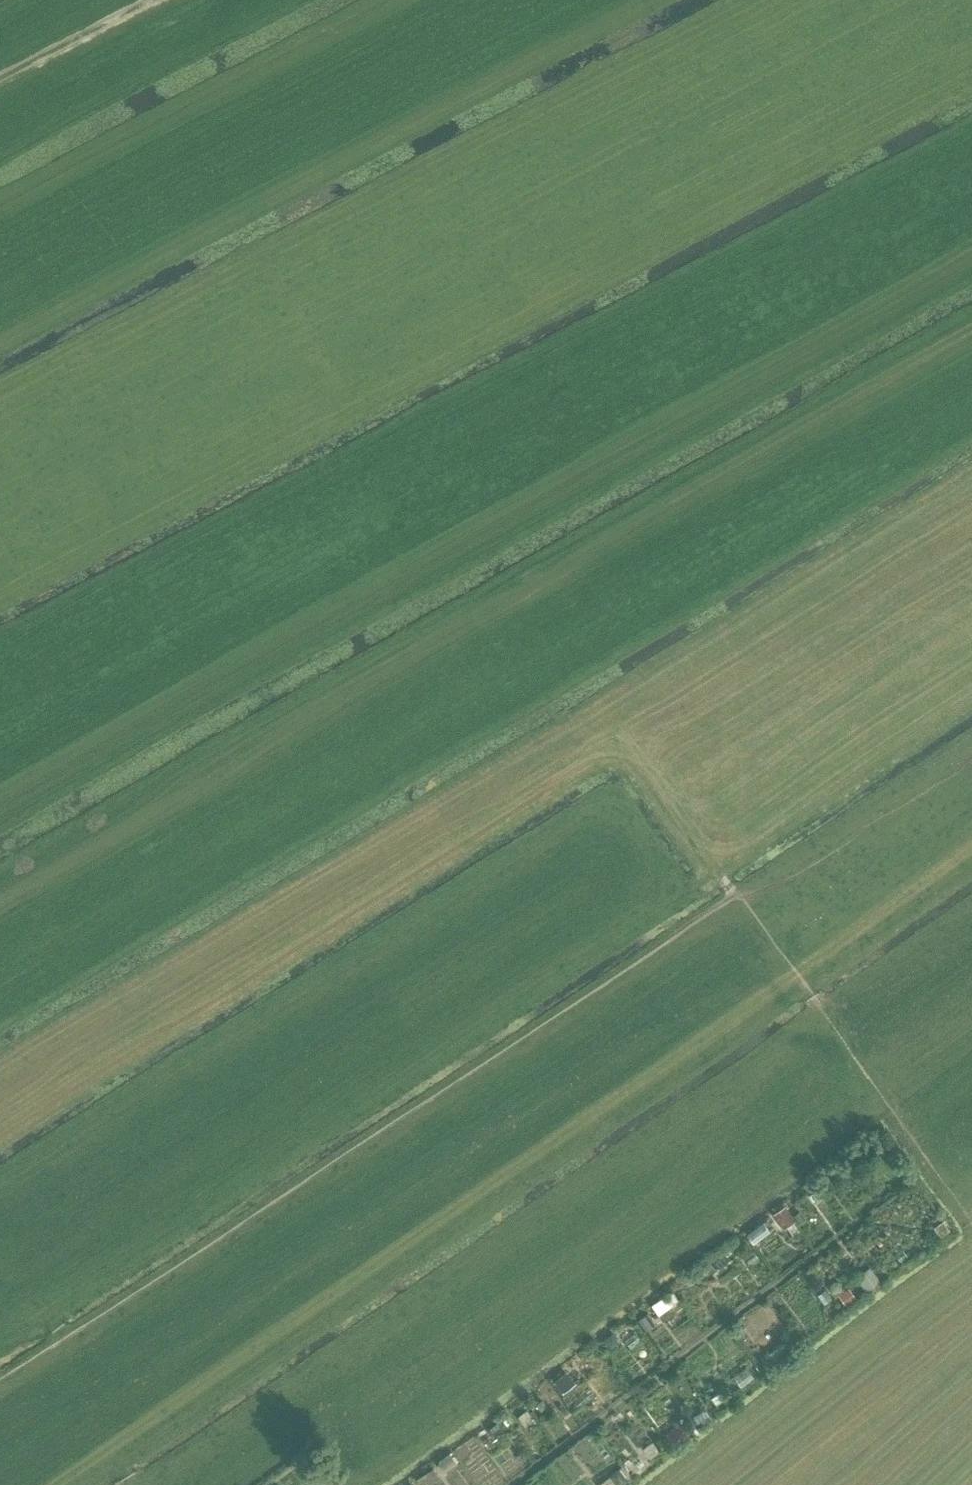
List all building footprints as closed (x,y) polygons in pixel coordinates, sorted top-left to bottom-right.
[(884,1143),(873,1152),(879,1159),(890,1151),(884,1143)] [(785,1205),(773,1213),(783,1228),(795,1220),(785,1205)] [(800,1210),(793,1215),(799,1223),(806,1218),(800,1210)] [(942,1220),(933,1226),(940,1236),(949,1229),(942,1220)] [(719,1254),(709,1260),(715,1269),(725,1262),(719,1254)] [(707,1265),(699,1270),(709,1283),(716,1277),(707,1265)] [(872,1269),(858,1280),(866,1291),(880,1281),(872,1269)] [(849,1287),(838,1295),(845,1305),(856,1298),(849,1287)] [(665,1295),(651,1304),(658,1314),(672,1304),(665,1295)] [(647,1313),(635,1321),(643,1332),(655,1324),(647,1313)] [(784,1340),(768,1352),(776,1362),(791,1349),(784,1340)] [(566,1371),(553,1381),(562,1393),(575,1383),(566,1371)] [(719,1391),(710,1397),(715,1404),(724,1398),(719,1391)] [(541,1401),(532,1407),(537,1414),(545,1408),(541,1401)] [(705,1408),(693,1417),(699,1426),(711,1418),(705,1408)] [(524,1411),(518,1416),(523,1423),(529,1418),(524,1411)] [(496,1423),(488,1428),(494,1436),(502,1431),(496,1423)] [(450,1454),(437,1462),(444,1472),(457,1463),(450,1454)] [(621,1466),(619,1468),(628,1480),(640,1471),(628,1458),(620,1464),(621,1466)] [(416,1478),(421,1484),(427,1484),(439,1477),(433,1468),(416,1478)] [(609,1475),(617,1484),(623,1484),(628,1481),(628,1480),(619,1468),(609,1475)] [(597,1484),(598,1484),(617,1484),(609,1475),(597,1484)]
